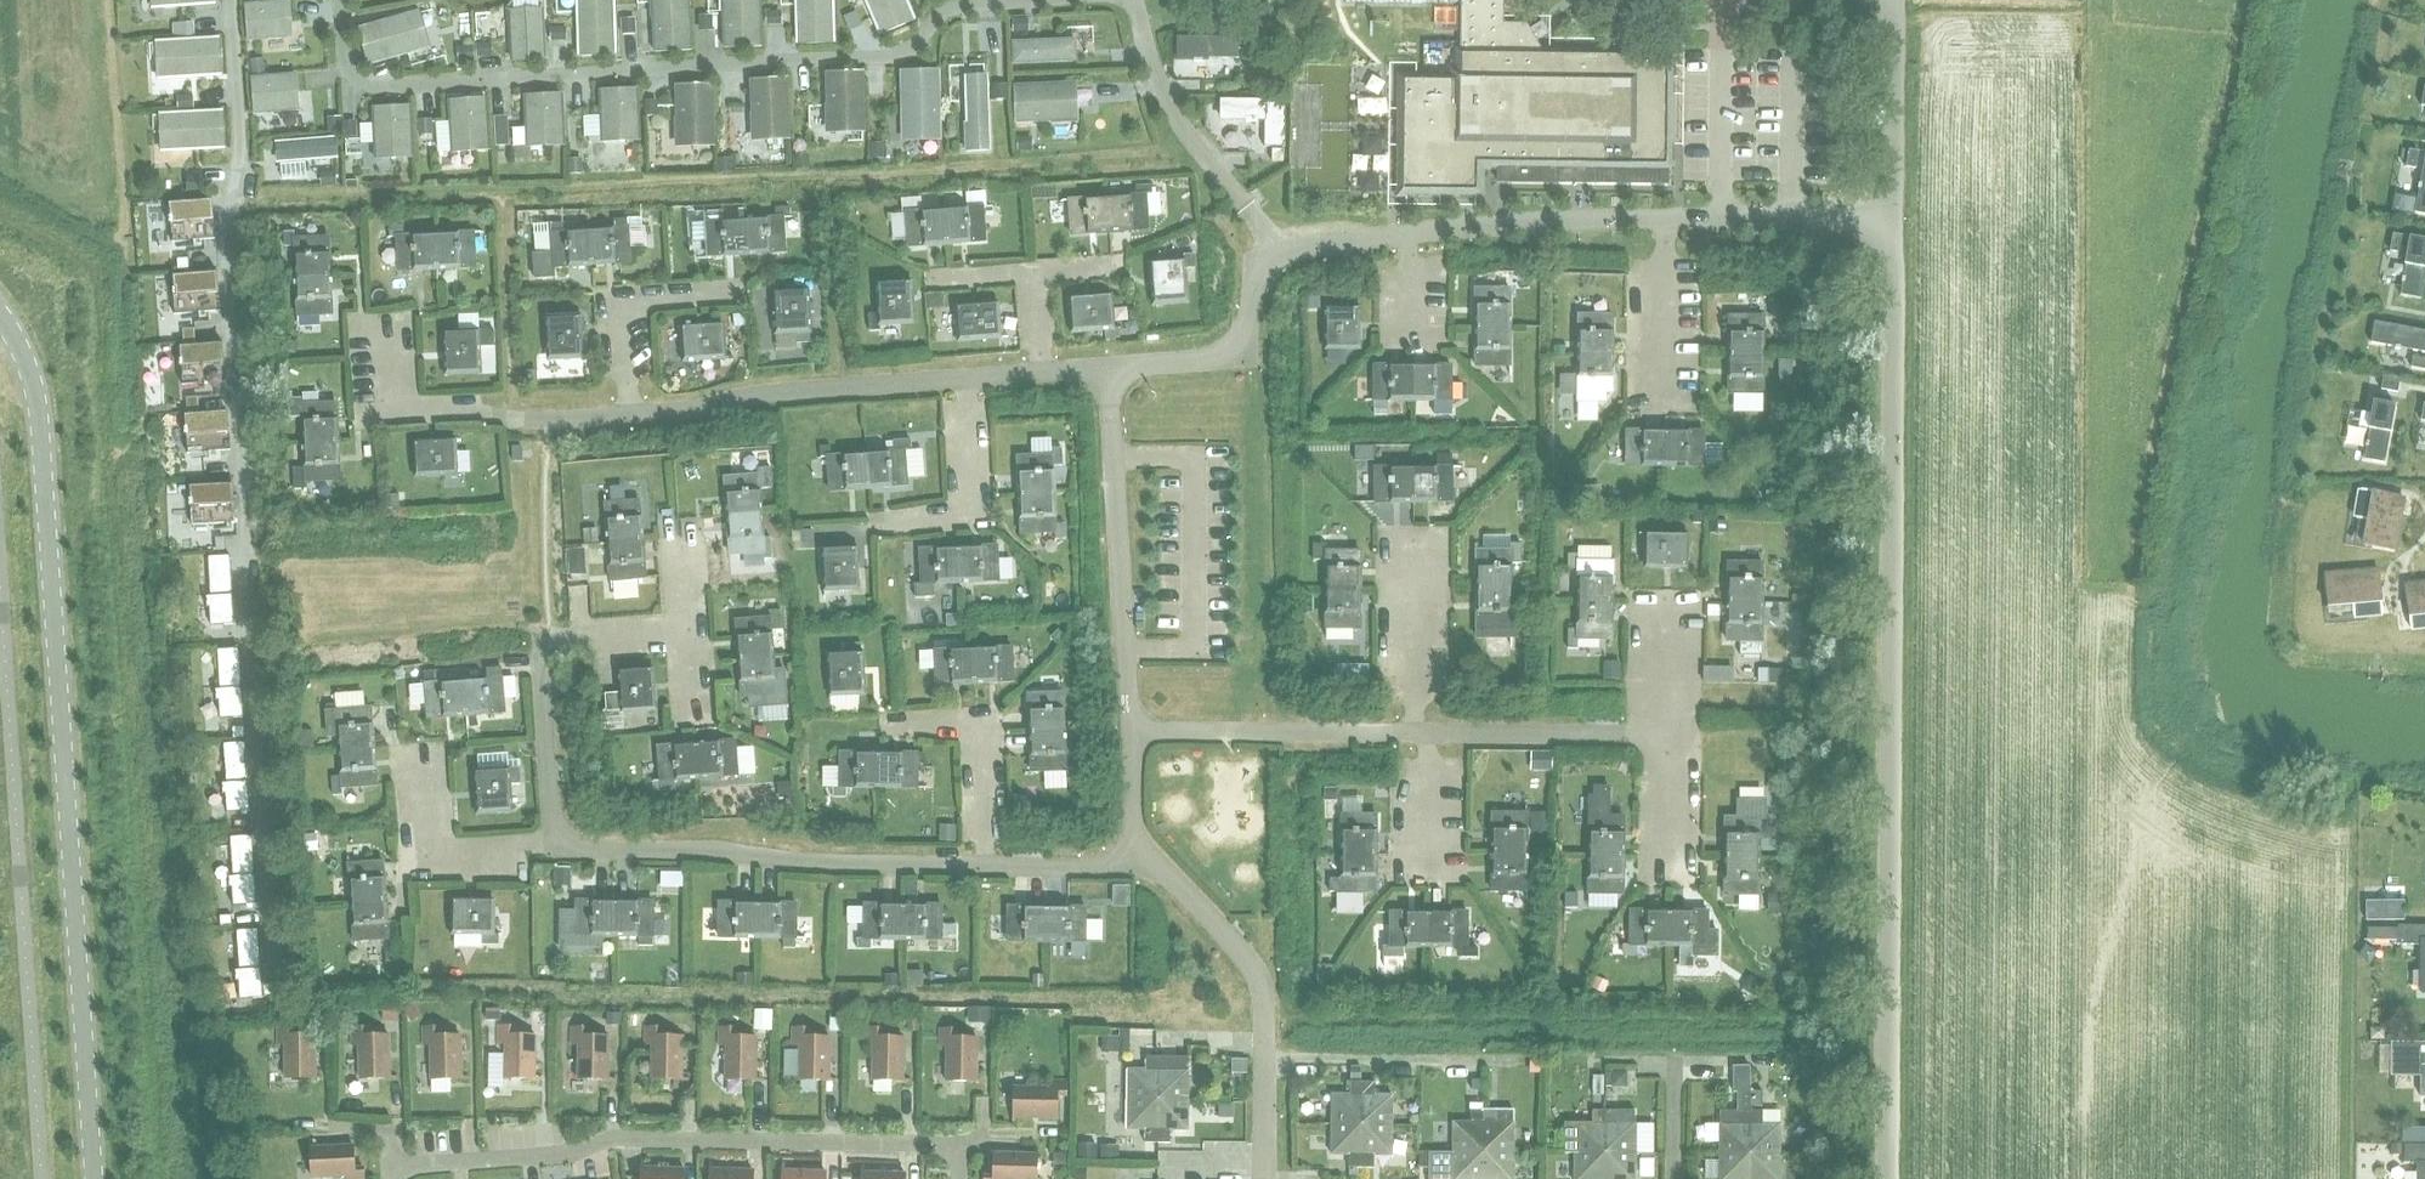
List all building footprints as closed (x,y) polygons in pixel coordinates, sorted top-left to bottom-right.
[(161,9),(214,6),(214,0),(160,0),(161,9)] [(652,53),(689,51),(687,0),(649,0),(652,53)] [(721,49),(759,48),(758,0),(720,0),(721,49)] [(796,45),(832,45),(831,0),(794,0),(796,45)] [(878,36),(913,21),(905,0),(863,0),(878,36)] [(1344,3),(1460,4),(1459,79),(1402,79),(1401,192),(1459,192),(1459,164),(1478,165),(1497,165),(1497,182),(1668,184),(1668,141),(1669,55),(1536,53),(1522,28),(1503,28),(1504,0),(1344,0),(1344,3)] [(287,1),(242,5),(245,42),(290,38),(287,1)] [(612,3),(575,4),(575,57),(614,56),(612,3)] [(543,61),(540,10),(506,11),(509,62),(543,61)] [(780,12),(764,12),(764,26),(780,25),(780,12)] [(855,13),(842,18),(848,33),(861,28),(855,13)] [(406,14),(354,29),(366,67),(417,52),(406,14)] [(633,19),(619,19),(620,35),(634,35),(633,19)] [(711,19),(696,19),(697,35),(711,34),(711,19)] [(1027,19),(1011,20),(1011,33),(1027,32),(1027,19)] [(195,23),(172,24),(173,37),(196,36),(195,23)] [(564,28),(548,29),(548,42),(565,41),(564,28)] [(1176,38),(1176,62),(1193,62),(1193,63),(1202,63),(1202,62),(1208,62),(1208,59),(1239,58),(1238,37),(1208,37),(1176,38)] [(217,39),(164,42),(166,80),(219,76),(217,39)] [(1074,40),(1011,43),(1011,64),(1074,62),(1074,40)] [(490,43),(474,44),(474,58),(491,57),(490,43)] [(471,47),(455,48),(456,62),(472,60),(471,47)] [(262,59),(248,61),(250,75),(264,74),(262,59)] [(937,71),(898,72),(899,125),(938,124),(937,71)] [(861,73),(824,74),(825,127),(862,126),(861,73)] [(297,111),(293,74),(249,79),(251,115),(297,111)] [(986,77),(963,77),(966,151),(989,150),(986,77)] [(785,80),(748,81),(751,135),(788,133),(785,80)] [(1065,84),(1012,86),(1013,126),(1067,124),(1065,84)] [(1005,85),(991,85),(992,100),(1005,100),(1005,85)] [(710,86),(673,86),(674,140),(712,139),(710,86)] [(638,141),(636,89),(596,91),(599,143),(638,141)] [(563,146),(560,94),(521,96),(524,148),(563,146)] [(191,96),(175,97),(176,109),(192,108),(191,96)] [(488,151),(484,99),(446,101),(449,154),(488,151)] [(1266,100),(1219,100),(1219,121),(1244,121),(1244,122),(1257,122),(1257,121),(1263,121),(1263,146),(1284,146),(1285,101),(1266,100)] [(656,101),(642,101),(643,117),(656,117),(656,101)] [(411,159),(409,106),(370,108),(372,160),(411,159)] [(221,112),(167,115),(169,152),(222,149),(221,112)] [(506,115),(491,116),(492,131),(506,130),(506,115)] [(339,116),(326,117),(326,132),(340,131),(339,116)] [(430,120),(416,120),(416,136),(431,135),(430,120)] [(354,122),(340,122),(341,138),(354,137),(354,122)] [(1031,137),(1015,138),(1016,150),(1032,149),(1031,137)] [(333,139),(272,144),(274,164),(335,159),(334,154),(333,139)] [(882,143),(869,143),(870,159),(883,158),(882,143)] [(1283,150),(1271,149),(1271,161),(1283,162),(1283,150)] [(2408,150),(2405,167),(2415,168),(2418,151),(2408,150)] [(2424,153),(2413,210),(2424,213),(2424,154),(2424,153)] [(807,154),(792,155),(793,164),(793,169),(807,169),(807,163),(807,154)] [(582,155),(568,156),(568,172),(582,172),(582,155)] [(729,157),(716,158),(716,169),(716,173),(730,173),(730,168),(729,157)] [(336,173),(321,175),(321,178),(322,187),(337,186),(336,178),(336,173)] [(198,176),(186,176),(186,190),(198,189),(198,176)] [(1135,197),(1108,199),(1110,233),(1149,231),(1147,196),(1151,196),(1150,183),(1134,184),(1135,197)] [(1057,186),(1030,188),(1031,200),(1058,198),(1057,186)] [(984,191),(964,192),(965,209),(983,207),(985,207),(984,191)] [(919,195),(899,197),(900,213),(906,213),(921,212),(919,195)] [(1110,233),(1108,199),(1070,201),(1072,235),(1110,233)] [(211,201),(168,204),(171,242),(213,239),(211,201)] [(744,220),(747,254),(786,252),(783,218),(790,217),(789,206),(775,207),(776,218),(744,220)] [(965,209),(945,210),(947,244),(986,241),(983,207),(965,209)] [(947,244),(945,210),(921,212),(906,213),(909,247),(947,244)] [(705,213),(706,222),(708,257),(747,254),(744,220),(720,221),(719,212),(705,213)] [(632,262),(629,228),(629,219),(614,220),(614,228),(591,230),(593,264),(632,262)] [(593,264),(591,230),(566,232),(565,223),(551,224),(553,252),(533,254),(535,278),(555,277),(554,267),(593,264)] [(295,231),(283,231),(284,247),(295,246),(295,239),(295,231)] [(475,233),(436,235),(438,269),(476,267),(475,233)] [(2392,234),(2389,251),(2399,253),(2402,236),(2392,234)] [(436,235),(397,237),(399,271),(438,269),(436,235)] [(297,277),(331,275),(329,237),(295,239),(295,246),(297,277)] [(2399,295),(2420,299),(2424,271),(2424,240),(2408,237),(2403,264),(2405,265),(2402,278),(2401,277),(2400,282),(2402,282),(2399,295)] [(1182,263),(1150,266),(1153,305),(1188,302),(1186,268),(1194,268),(1193,253),(1181,254),(1182,263)] [(187,259),(176,259),(177,270),(188,269),(187,259)] [(1529,271),(1517,271),(1517,275),(1517,283),(1524,283),(1529,282),(1529,271)] [(216,273),(174,275),(176,313),(219,311),(216,273)] [(331,275),(297,277),(299,316),(333,314),(331,275)] [(879,312),(867,313),(868,330),(880,330),(879,324),(914,322),(912,291),(911,283),(910,283),(877,286),(879,312)] [(807,289),(773,291),(775,332),(795,331),(796,343),(809,343),(807,289)] [(436,292),(420,293),(421,308),(437,307),(436,292)] [(1475,330),(1510,330),(1510,292),(1475,292),(1475,330)] [(1104,331),(1113,330),(1113,327),(1111,296),(1072,298),(1075,333),(1104,331)] [(484,297),(476,305),(484,312),(491,304),(484,297)] [(941,297),(926,298),(927,309),(942,308),(941,297)] [(1318,297),(1307,297),(1307,309),(1318,309),(1318,297)] [(960,342),(999,339),(997,304),(958,306),(960,342)] [(1359,313),(1324,313),(1325,351),(1359,351),(1359,313)] [(746,314),(733,315),(734,327),(747,326),(746,314)] [(1613,316),(1579,316),(1579,327),(1578,355),(1613,355),(1613,316)] [(1728,316),(1728,355),(1763,355),(1763,316),(1728,316)] [(549,358),(583,356),(581,319),(547,320),(549,358)] [(2370,343),(2394,347),(2394,349),(2399,350),(2399,348),(2424,353),(2424,331),(2374,322),(2370,343)] [(1113,330),(1104,331),(1104,338),(1119,337),(1118,327),(1113,327),(1113,330)] [(193,329),(182,330),(183,344),(194,343),(193,329)] [(721,330),(682,332),(684,361),(711,360),(712,370),(719,370),(718,359),(722,359),(721,330)] [(1510,330),(1475,330),(1476,369),(1510,369),(1510,330)] [(479,333),(444,335),(446,373),(481,371),(480,347),(494,347),(494,332),(479,333)] [(1811,336),(1799,336),(1799,349),(1811,349),(1811,336)] [(286,339),(280,348),(292,355),(298,346),(286,339)] [(222,344),(179,347),(181,385),(224,382),(222,344)] [(1613,355),(1578,355),(1578,379),(1562,379),(1562,393),(1578,393),(1578,402),(1606,402),(1606,393),(1613,393),(1613,355)] [(1763,355),(1728,355),(1728,393),(1762,394),(1763,355)] [(2410,367),(2424,370),(2424,360),(2412,357),(2410,367)] [(1791,361),(1778,361),(1778,383),(1786,383),(1791,384),(1791,361)] [(1413,403),(1412,368),(1374,368),(1374,403),(1374,409),(1387,409),(1387,403),(1413,403)] [(1451,368),(1412,368),(1413,403),(1433,403),(1433,415),(1450,415),(1450,403),(1451,403),(1451,368)] [(537,371),(525,372),(526,386),(538,385),(537,371)] [(2381,380),(2380,389),(2396,392),(2398,383),(2381,380)] [(198,398),(186,398),(187,411),(198,411),(198,398)] [(305,443),(339,441),(337,403),(303,405),(303,398),(290,399),(291,417),(303,417),(305,443)] [(2365,446),(2362,459),(2383,463),(2394,405),(2372,401),(2367,428),(2368,429),(2366,441),(2364,441),(2363,446),(2365,446)] [(227,412),(184,415),(186,453),(229,450),(227,412)] [(1664,466),(1664,432),(1627,432),(1627,466),(1664,466)] [(1704,432),(1664,432),(1664,466),(1704,466),(1704,432)] [(885,450),(864,452),(867,488),(906,485),(903,449),(910,448),(909,438),(884,440),(885,450)] [(341,480),(339,441),(305,443),(306,468),(294,469),(295,489),(307,488),(307,482),(341,480)] [(419,476),(457,474),(455,441),(417,442),(419,476)] [(1373,446),(1354,446),(1354,461),(1373,460),(1373,446)] [(827,448),(816,448),(817,458),(826,458),(829,491),(867,488),(864,452),(828,455),(827,448)] [(1020,495),(1054,494),(1053,467),(1063,467),(1063,449),(1052,449),(1052,456),(1018,458),(1020,495)] [(1413,470),(1414,504),(1452,504),(1451,457),(1437,457),(1437,469),(1413,470)] [(202,468),(191,468),(192,479),(203,479),(202,468)] [(725,478),(728,516),(763,514),(761,489),(772,488),(771,468),(757,469),(757,475),(725,478)] [(1388,468),(1374,468),(1375,503),(1413,502),(1413,468),(1388,468)] [(232,485),(189,487),(191,525),(234,523),(232,485)] [(1586,487),(1571,487),(1572,503),(1587,503),(1586,487)] [(2360,490),(2355,519),(2367,521),(2363,545),(2392,551),(2402,497),(2360,490)] [(1786,493),(1767,492),(1767,508),(1785,508),(1786,493)] [(395,494),(385,495),(385,514),(396,514),(395,494)] [(1054,494),(1020,495),(1022,535),(1053,534),(1054,539),(1065,539),(1064,523),(1055,524),(1054,494)] [(609,542),(644,539),(641,501),(606,504),(609,542)] [(1703,511),(1690,511),(1690,519),(1690,520),(1703,520),(1703,519),(1703,511)] [(763,514),(728,516),(731,555),(764,552),(764,559),(772,559),(770,537),(765,538),(763,514)] [(1724,522),(1709,522),(1708,533),(1724,533),(1724,522)] [(599,527),(584,528),(586,543),(600,542),(599,527)] [(814,528),(800,529),(801,541),(814,541),(814,528)] [(1685,569),(1686,534),(1647,534),(1647,569),(1685,569)] [(224,539),(215,539),(215,552),(224,552),(224,539)] [(646,578),(644,539),(609,542),(612,581),(646,578)] [(1326,592),(1361,592),(1362,553),(1327,552),(1327,545),(1315,545),(1314,561),(1327,561),(1326,592)] [(1477,590),(1511,590),(1511,565),(1521,565),(1521,545),(1510,545),(1510,552),(1476,552),(1477,590)] [(998,546),(959,548),(960,583),(1000,581),(998,546)] [(584,547),(567,548),(569,574),(579,574),(585,566),(584,547)] [(824,589),(859,587),(857,548),(822,550),(824,589)] [(922,582),(913,583),(914,597),(934,596),(933,584),(960,583),(959,548),(920,550),(922,582)] [(1613,602),(1613,563),(1579,563),(1579,554),(1568,554),(1568,569),(1579,569),(1579,602),(1613,602)] [(210,597),(206,598),(206,607),(209,607),(210,626),(232,625),(229,557),(208,558),(210,597)] [(1762,563),(1727,562),(1726,603),(1762,603),(1762,563)] [(2378,571),(2324,576),(2326,606),(2351,604),(2352,616),(2381,613),(2378,571)] [(2404,586),(2409,628),(2424,626),(2424,583),(2404,586)] [(1511,590),(1477,590),(1477,638),(1521,638),(1521,626),(1511,626),(1511,590)] [(1361,592),(1326,592),(1326,630),(1361,630),(1361,592)] [(1302,597),(1300,597),(1300,613),(1302,613),(1311,613),(1311,596),(1302,597)] [(973,597),(962,598),(962,611),(973,610),(973,597)] [(1578,648),(1578,640),(1612,640),(1613,602),(1579,602),(1578,628),(1568,628),(1568,648),(1578,648)] [(1762,603),(1726,603),(1726,640),(1739,640),(1761,641),(1762,603)] [(739,660),(774,657),(772,631),(783,630),(781,610),(769,611),(770,618),(736,621),(739,660)] [(957,614),(945,615),(946,627),(958,626),(957,614)] [(1057,631),(1049,639),(1057,647),(1065,638),(1057,631)] [(947,641),(934,641),(935,652),(947,651),(947,641)] [(862,654),(862,651),(862,645),(844,645),(845,655),(828,656),(830,695),(864,694),(862,654)] [(974,650),(975,684),(1014,682),(1012,648),(974,650)] [(220,690),(215,690),(216,700),(219,700),(220,719),(242,718),(238,650),(218,651),(220,690)] [(975,684),(974,650),(947,651),(935,652),(936,686),(975,684)] [(774,657),(739,660),(742,699),(750,698),(750,708),(787,705),(784,670),(775,671),(774,657)] [(1620,663),(1604,663),(1604,680),(1620,680),(1620,663)] [(488,679),(463,681),(466,716),(505,712),(502,678),(501,666),(487,667),(488,679)] [(1470,667),(1453,667),(1453,684),(1470,684),(1470,667)] [(1784,669),(1757,669),(1757,683),(1784,683),(1784,669)] [(1368,670),(1356,670),(1357,683),(1368,683),(1368,670)] [(435,671),(424,672),(425,684),(436,683),(435,671)] [(657,709),(653,671),(619,674),(621,695),(607,696),(608,713),(657,709)] [(466,716),(463,681),(436,683),(425,684),(428,719),(466,716)] [(1030,733),(1065,732),(1063,694),(1028,695),(1030,733)] [(338,726),(340,749),(374,746),(371,708),(337,710),(337,704),(327,705),(328,726),(338,726)] [(726,716),(721,727),(736,733),(740,722),(726,716)] [(243,727),(232,727),(232,738),(244,738),(243,727)] [(298,731),(296,750),(308,751),(312,747),(313,737),(309,732),(298,731)] [(1065,732),(1030,733),(1032,773),(1066,772),(1065,732)] [(697,744),(699,779),(739,776),(736,741),(697,744)] [(225,784),(221,784),(221,793),(224,793),(225,812),(247,811),(244,743),(223,745),(225,784)] [(697,744),(658,747),(661,782),(662,792),(674,791),(673,781),(699,779),(697,744)] [(343,794),(343,788),(377,786),(374,746),(340,749),(342,775),(331,776),(332,795),(343,794)] [(1552,751),(1536,751),(1535,769),(1552,770),(1552,751)] [(878,788),(878,754),(841,754),(840,788),(845,788),(878,788)] [(878,754),(878,788),(918,789),(918,755),(878,754)] [(519,767),(475,771),(478,813),(512,810),(510,784),(520,783),(519,767)] [(1781,777),(1768,777),(1768,793),(1781,793),(1781,777)] [(790,781),(777,782),(778,800),(791,799),(790,781)] [(840,788),(832,788),(832,797),(845,797),(845,788),(840,788)] [(1589,855),(1623,856),(1624,818),(1609,817),(1609,788),(1594,788),(1594,798),(1589,798),(1589,817),(1589,855)] [(1336,789),(1325,789),(1325,801),(1336,801),(1336,789)] [(1015,798),(1011,807),(1021,811),(1024,812),(1025,811),(1027,803),(1015,798)] [(1725,818),(1725,856),(1760,856),(1760,819),(1765,819),(1765,801),(1738,801),(1738,818),(1725,818)] [(1492,852),(1526,852),(1527,814),(1492,813),(1492,852)] [(1548,813),(1531,814),(1531,832),(1548,832),(1548,813)] [(1341,815),(1341,854),(1376,854),(1376,815),(1341,815)] [(955,825),(941,825),(941,841),(955,841),(955,825)] [(315,835),(302,836),(303,852),(316,851),(315,835)] [(231,880),(227,880),(227,889),(231,889),(232,907),(253,907),(249,837),(228,838),(231,873),(231,880)] [(1492,852),(1492,891),(1526,891),(1526,890),(1536,890),(1536,878),(1526,878),(1526,852),(1492,852)] [(1376,854),(1341,854),(1341,878),(1329,878),(1329,894),(1375,894),(1376,854)] [(1623,856),(1589,855),(1589,895),(1623,895),(1623,856)] [(1760,856),(1725,856),(1724,895),(1760,895),(1760,856)] [(351,903),(385,901),(382,862),(348,865),(351,903)] [(568,869),(553,869),(553,888),(568,887),(568,869)] [(681,869),(660,869),(660,883),(681,884),(681,869)] [(1128,887),(1113,887),(1113,894),(1113,905),(1128,905),(1128,887)] [(1578,894),(1565,893),(1565,908),(1578,908),(1578,894)] [(1781,896),(1767,896),(1767,914),(1781,914),(1781,896)] [(492,900),(454,899),(454,934),(454,946),(469,946),(469,934),(482,935),(482,944),(499,945),(499,935),(492,935),(492,900)] [(388,939),(385,901),(351,903),(354,942),(388,939)] [(614,936),(615,901),(576,901),(576,912),(561,911),(561,924),(565,924),(565,944),(601,944),(601,936),(614,936)] [(653,946),(654,902),(615,901),(614,936),(640,936),(639,946),(653,946)] [(2403,901),(2365,901),(2365,920),(2403,920),(2403,901)] [(757,938),(758,903),(719,903),(719,937),(757,938)] [(758,903),(757,938),(782,938),(782,948),(796,948),(796,904),(758,903)] [(903,939),(903,905),(865,905),(864,939),(858,939),(858,948),(871,948),(871,939),(903,939)] [(942,905),(903,905),(903,939),(941,940),(942,905)] [(1046,941),(1047,907),(1008,907),(1008,941),(1046,941)] [(1047,907),(1046,941),(1080,942),(1079,956),(1090,956),(1091,942),(1085,942),(1085,907),(1047,907)] [(1669,946),(1669,911),(1630,911),(1629,944),(1629,945),(1636,946),(1669,946)] [(1719,956),(1719,932),(1707,932),(1707,912),(1669,911),(1669,946),(1692,946),(1692,956),(1719,956)] [(1430,913),(1430,947),(1461,947),(1461,958),(1476,958),(1476,947),(1467,947),(1467,912),(1430,913)] [(1383,947),(1383,956),(1403,956),(1403,947),(1430,947),(1430,913),(1389,913),(1389,947),(1383,947)] [(231,916),(219,916),(220,925),(231,924),(231,916)] [(2365,940),(2396,941),(2396,945),(2420,946),(2419,990),(2424,990),(2424,927),(2396,926),(2396,928),(2366,927),(2365,940)] [(238,971),(234,971),(235,980),(237,980),(238,999),(261,998),(257,930),(236,932),(238,971)] [(1629,944),(1622,944),(1622,955),(1636,955),(1636,946),(1629,945),(1629,944)] [(396,953),(383,954),(384,970),(398,970),(396,953)] [(1332,967),(1317,966),(1317,989),(1332,967)] [(923,971),(906,971),(905,988),(922,988),(923,971)] [(753,975),(735,975),(735,986),(753,985),(753,975)] [(897,975),(884,975),(883,988),(897,988),(897,975)] [(1043,976),(1031,976),(1031,989),(1043,989),(1043,976)] [(1594,978),(1589,990),(1602,996),(1607,984),(1594,978)] [(1749,978),(1741,990),(1753,999),(1762,986),(1749,978)] [(274,984),(263,985),(264,996),(275,995),(274,984)] [(411,1005),(402,1011),(410,1024),(419,1018),(411,1005)] [(485,1008),(485,1019),(499,1020),(500,1009),(485,1008)] [(980,1008),(969,1008),(969,1022),(980,1023),(991,1023),(991,1008),(980,1008)] [(754,1018),(753,1030),(758,1030),(771,1031),(771,1019),(771,1010),(754,1011),(754,1018)] [(395,1011),(380,1011),(380,1023),(396,1022),(395,1011)] [(848,1018),(830,1018),(830,1030),(847,1030),(848,1018)] [(918,1020),(906,1020),(906,1033),(918,1033),(918,1020)] [(316,1078),(315,1035),(292,1035),(292,1027),(277,1027),(277,1043),(285,1043),(285,1078),(316,1078)] [(360,1079),(390,1078),(389,1036),(366,1036),(366,1027),(351,1028),(351,1044),(359,1044),(360,1079)] [(504,1078),(535,1079),(536,1036),(513,1036),(513,1027),(498,1027),(498,1043),(505,1043),(504,1078)] [(430,1044),(431,1079),(462,1079),(461,1036),(438,1036),(438,1028),(423,1028),(423,1045),(430,1044)] [(578,1079),(608,1080),(609,1037),(586,1037),(586,1028),(571,1028),(571,1044),(578,1044),(578,1079)] [(651,1079),(682,1080),(683,1037),(660,1037),(660,1028),(645,1028),(645,1044),(652,1044),(651,1079)] [(726,1045),(725,1080),(756,1080),(756,1038),(734,1037),(734,1028),(719,1028),(718,1045),(726,1045)] [(799,1080),(829,1081),(830,1038),(807,1037),(807,1029),(792,1028),(792,1045),(799,1045),(799,1080)] [(2384,1028),(2370,1028),(2370,1040),(2380,1040),(2383,1040),(2384,1028)] [(872,1080),(903,1081),(904,1038),(881,1037),(881,1029),(866,1029),(865,1045),(873,1045),(872,1080)] [(946,1081),(977,1081),(977,1039),(954,1038),(954,1030),(939,1029),(939,1046),(947,1046),(946,1081)] [(1100,1036),(1100,1053),(1117,1054),(1128,1055),(1128,1031),(1118,1031),(1118,1037),(1100,1036)] [(2390,1043),(2389,1077),(2418,1077),(2418,1097),(2424,1097),(2424,1044),(2390,1043)] [(1221,1046),(1210,1046),(1210,1057),(1221,1057),(1221,1046)] [(1158,1100),(1158,1057),(1146,1056),(1146,1069),(1128,1069),(1128,1099),(1158,1100)] [(1165,1057),(1158,1057),(1158,1100),(1188,1100),(1188,1057),(1165,1057)] [(1529,1057),(1529,1074),(1539,1074),(1540,1057),(1529,1057)] [(1246,1059),(1232,1059),(1232,1073),(1246,1073),(1246,1059)] [(1362,1065),(1352,1065),(1352,1078),(1362,1078),(1362,1065)] [(1741,1113),(1719,1111),(1719,1154),(1749,1154),(1749,1111),(1749,1106),(1749,1091),(1750,1067),(1738,1067),(1739,1091),(1742,1091),(1742,1111),(1741,1113)] [(1626,1074),(1611,1074),(1610,1089),(1626,1089),(1626,1074)] [(1603,1077),(1591,1077),(1591,1096),(1603,1096),(1603,1077)] [(1482,1078),(1471,1078),(1471,1088),(1481,1088),(1482,1078)] [(1014,1087),(1014,1118),(1056,1118),(1057,1096),(1065,1096),(1066,1081),(1049,1081),(1049,1088),(1014,1087)] [(1332,1094),(1331,1124),(1361,1125),(1362,1082),(1349,1082),(1349,1094),(1332,1094)] [(1362,1082),(1361,1125),(1392,1125),(1392,1095),(1374,1095),(1375,1082),(1362,1082)] [(1761,1106),(1761,1091),(1749,1091),(1749,1106),(1761,1106)] [(1158,1100),(1128,1099),(1127,1130),(1145,1130),(1145,1143),(1157,1143),(1158,1100)] [(1188,1100),(1158,1100),(1157,1143),(1170,1143),(1170,1130),(1188,1130),(1188,1100)] [(1453,1122),(1453,1152),(1483,1153),(1483,1110),(1482,1109),(1483,1101),(1471,1101),(1471,1122),(1453,1122)] [(1213,1103),(1199,1103),(1199,1118),(1213,1118),(1213,1103)] [(1233,1103),(1218,1103),(1218,1118),(1232,1118),(1233,1103)] [(1483,1110),(1483,1153),(1513,1153),(1513,1110),(1483,1110)] [(1574,1123),(1564,1123),(1564,1153),(1574,1153),(1604,1153),(1604,1110),(1592,1110),(1592,1123),(1574,1123)] [(1634,1153),(1635,1123),(1635,1110),(1604,1110),(1604,1153),(1634,1153)] [(1749,1111),(1749,1154),(1779,1154),(1779,1111),(1749,1111)] [(1361,1125),(1331,1124),(1331,1154),(1349,1155),(1348,1168),(1361,1168),(1361,1125)] [(1361,1125),(1361,1168),(1374,1168),(1374,1155),(1391,1155),(1392,1125),(1361,1125)] [(2419,1129),(2402,1129),(2402,1144),(2418,1144),(2419,1129)] [(353,1145),(311,1147),(312,1178),(347,1176),(347,1178),(364,1178),(363,1168),(354,1168),(353,1145)] [(1095,1146),(1077,1146),(1077,1162),(1095,1162),(1095,1146)] [(2399,1146),(2389,1146),(2389,1157),(2399,1157),(2399,1146)] [(2401,1164),(2414,1164),(2413,1178),(2424,1178),(2424,1146),(2402,1146),(2401,1164)] [(1118,1147),(1100,1147),(1100,1162),(1118,1162),(1118,1147)] [(1483,1153),(1453,1152),(1429,1152),(1428,1178),(1483,1178),(1483,1153)] [(1037,1154),(994,1153),(993,1176),(984,1176),(984,1178),(1036,1178),(1037,1154)] [(1068,1153),(1052,1153),(1052,1167),(1067,1167),(1068,1153)] [(1483,1178),(1513,1178),(1513,1153),(1483,1153),(1483,1178)] [(1574,1153),(1574,1178),(1604,1178),(1604,1153),(1574,1153)] [(1604,1178),(1634,1178),(1634,1153),(1604,1153),(1604,1178)] [(1719,1154),(1719,1178),(1749,1178),(1749,1154),(1719,1154)] [(1749,1154),(1749,1178),(1779,1178),(1779,1154),(1749,1154)] [(642,1167),(641,1178),(684,1178),(684,1169),(642,1167)] [(1073,1178),(1086,1178),(1086,1167),(1073,1167),(1073,1178)] [(710,1169),(710,1178),(753,1178),(753,1171),(710,1169)] [(783,1170),(782,1178),(825,1178),(825,1172),(783,1170)]
